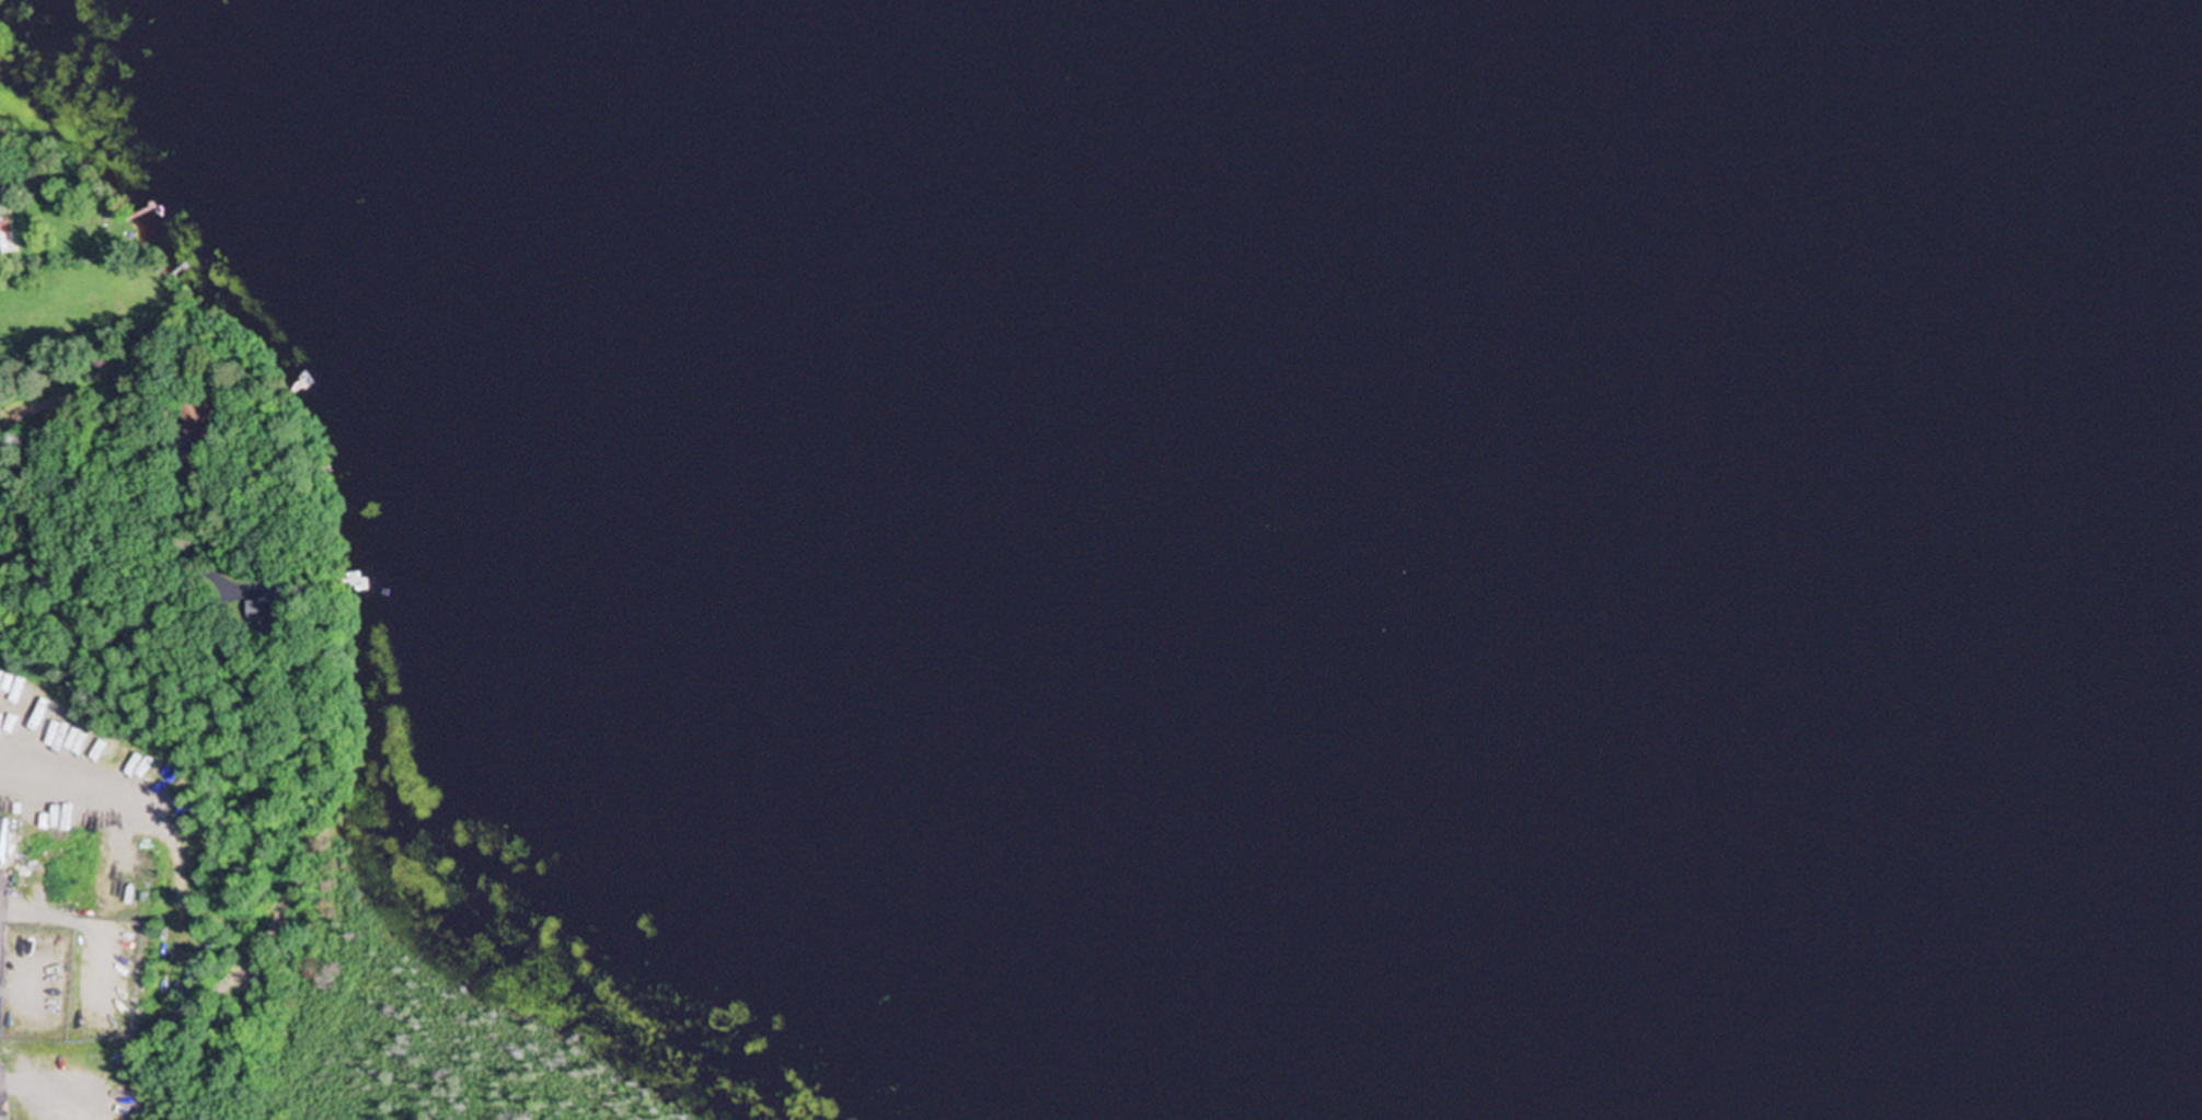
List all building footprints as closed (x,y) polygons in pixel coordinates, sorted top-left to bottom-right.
[(222,422),(191,398),(176,418),(207,442),(222,422)] [(246,602),(245,620),(274,622),(276,584),(255,583),(254,602),(246,602)] [(43,687),(23,682),(19,700),(11,698),(10,703),(0,700),(0,721),(4,722),(7,708),(36,715),(43,687)]
